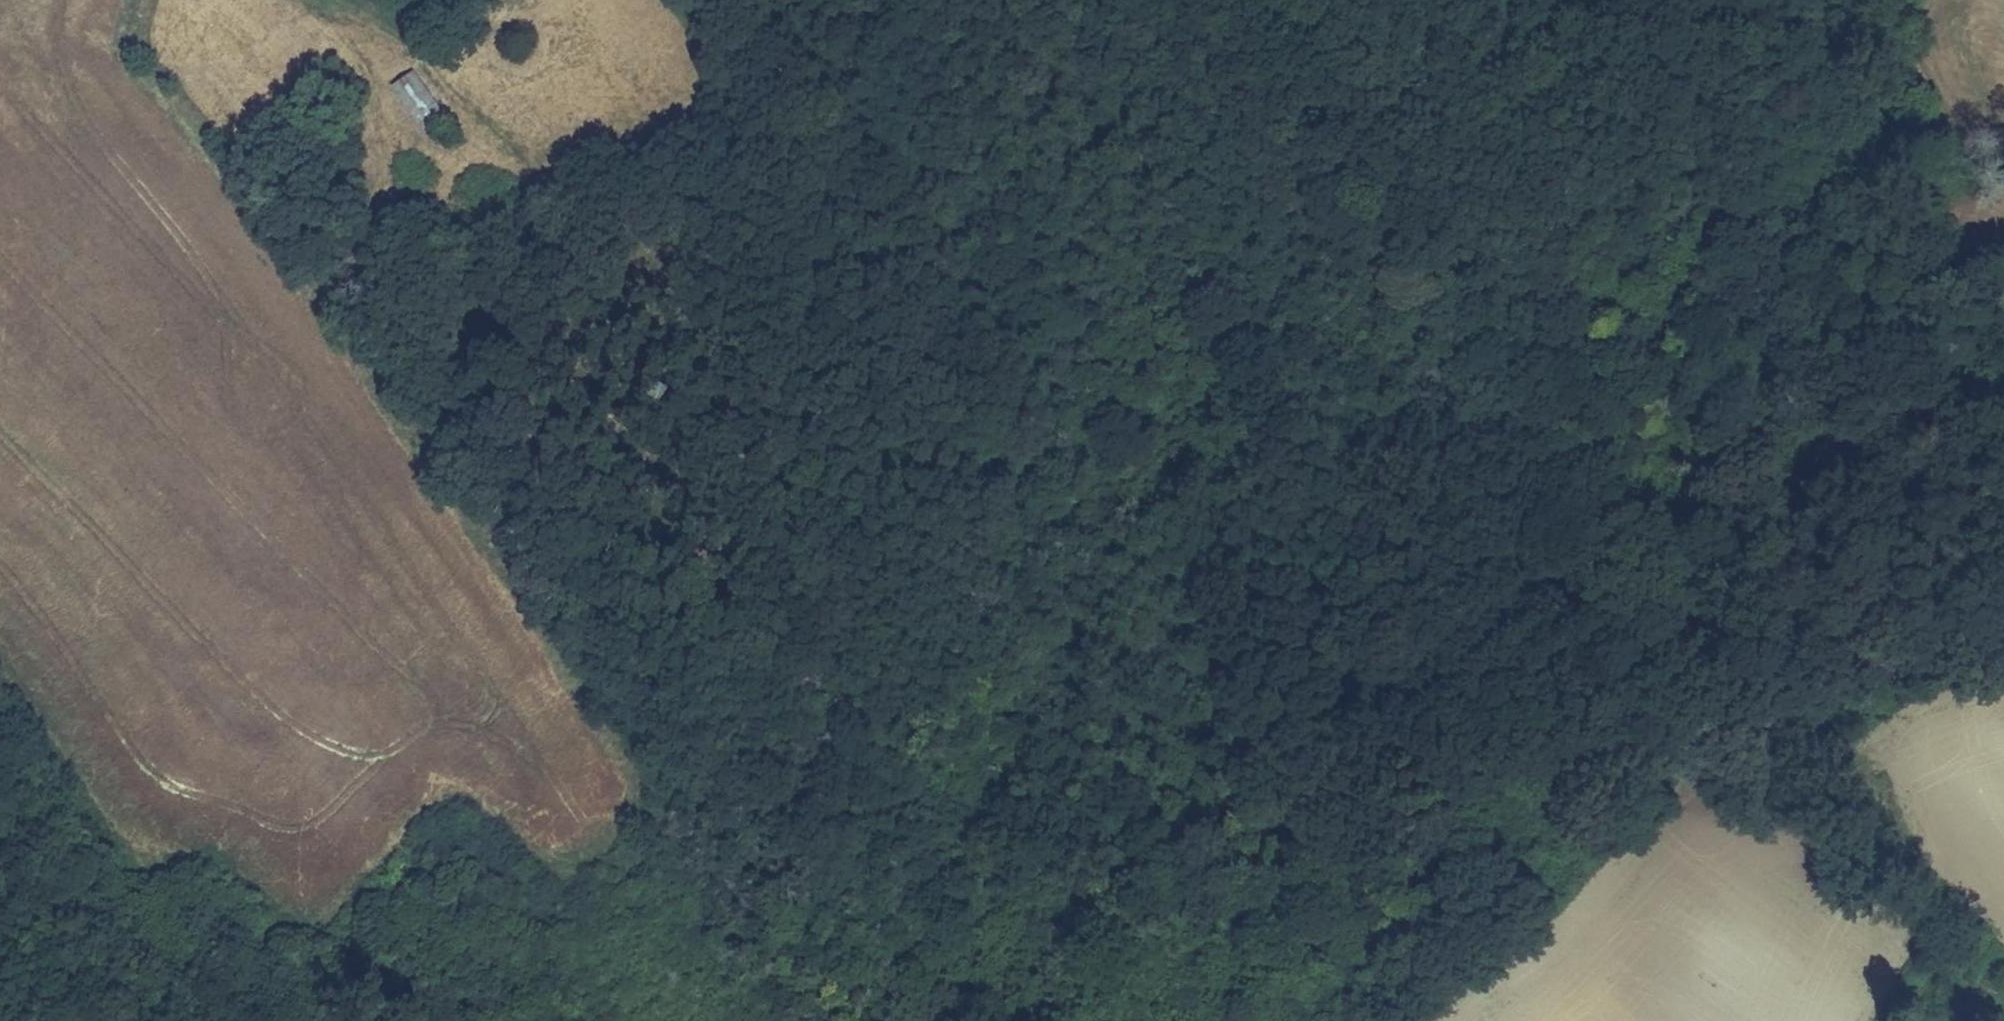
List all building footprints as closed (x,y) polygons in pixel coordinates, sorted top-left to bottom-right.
[(414,68),(393,83),(426,131),(447,116),(414,68)]
